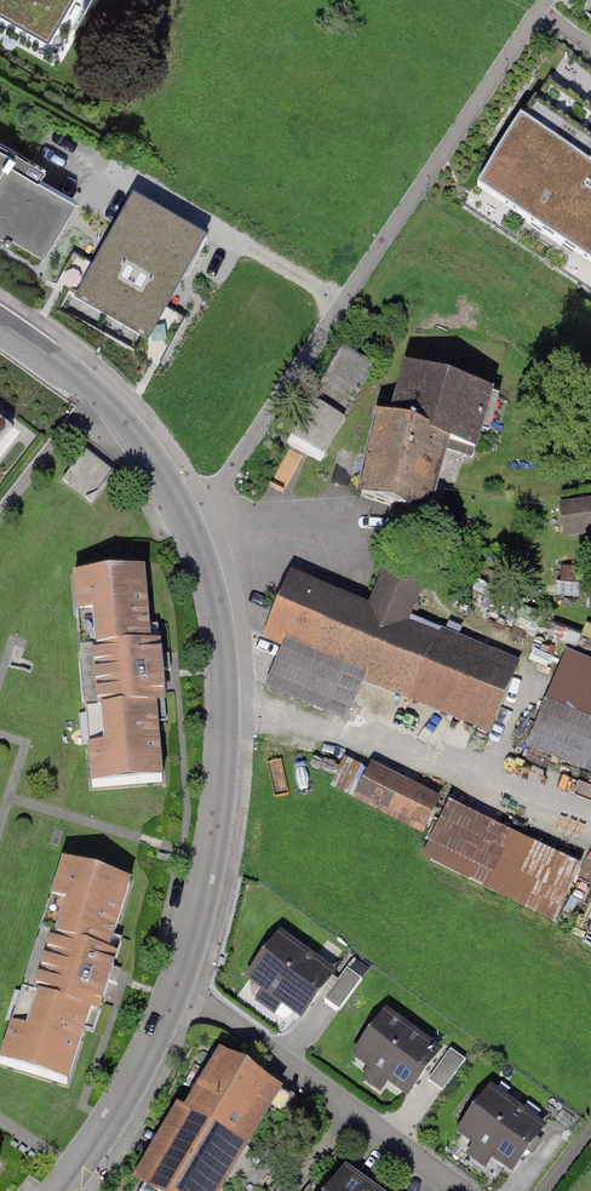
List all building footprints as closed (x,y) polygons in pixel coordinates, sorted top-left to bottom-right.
[(55,65),(93,0),(0,0),(0,34),(55,65)] [(568,53),(504,158),(590,210),(590,66),(568,53)] [(76,195),(38,173),(44,162),(0,137),(0,238),(10,243),(14,236),(44,253),(76,195)] [(184,346),(217,288),(179,266),(185,255),(126,222),(99,268),(125,282),(108,312),(151,336),(155,329),(184,346)] [(414,345),(389,421),(373,419),(357,489),(428,505),(444,438),(480,450),(504,374),(414,345)] [(0,421),(0,454),(16,434),(0,421)] [(88,453),(68,475),(91,495),(111,473),(88,453)] [(567,536),(590,532),(590,492),(562,496),(567,536)] [(158,674),(149,575),(77,581),(96,795),(168,788),(158,674)] [(293,575),(264,642),(491,741),(520,673),(293,575)] [(545,700),(525,749),(590,775),(590,719),(545,700)] [(435,796),(375,767),(360,800),(420,829),(435,796)] [(583,863),(447,796),(419,853),(555,919),(583,863)] [(73,1093),(133,890),(62,869),(2,1072),(73,1093)] [(329,967),(277,930),(242,978),(294,1016),(329,967)] [(362,978),(346,966),(324,997),(340,1008),(362,978)] [(439,1045),(385,1008),(352,1055),(406,1092),(439,1045)] [(215,1048),(122,1190),(123,1190),(210,1190),(277,1088),(215,1048)] [(464,1059),(449,1048),(428,1078),(442,1089),(464,1059)] [(544,1124),(488,1084),(456,1128),(512,1168),(544,1124)] [(344,1166),(326,1190),(376,1190),(377,1190),(344,1166)]
